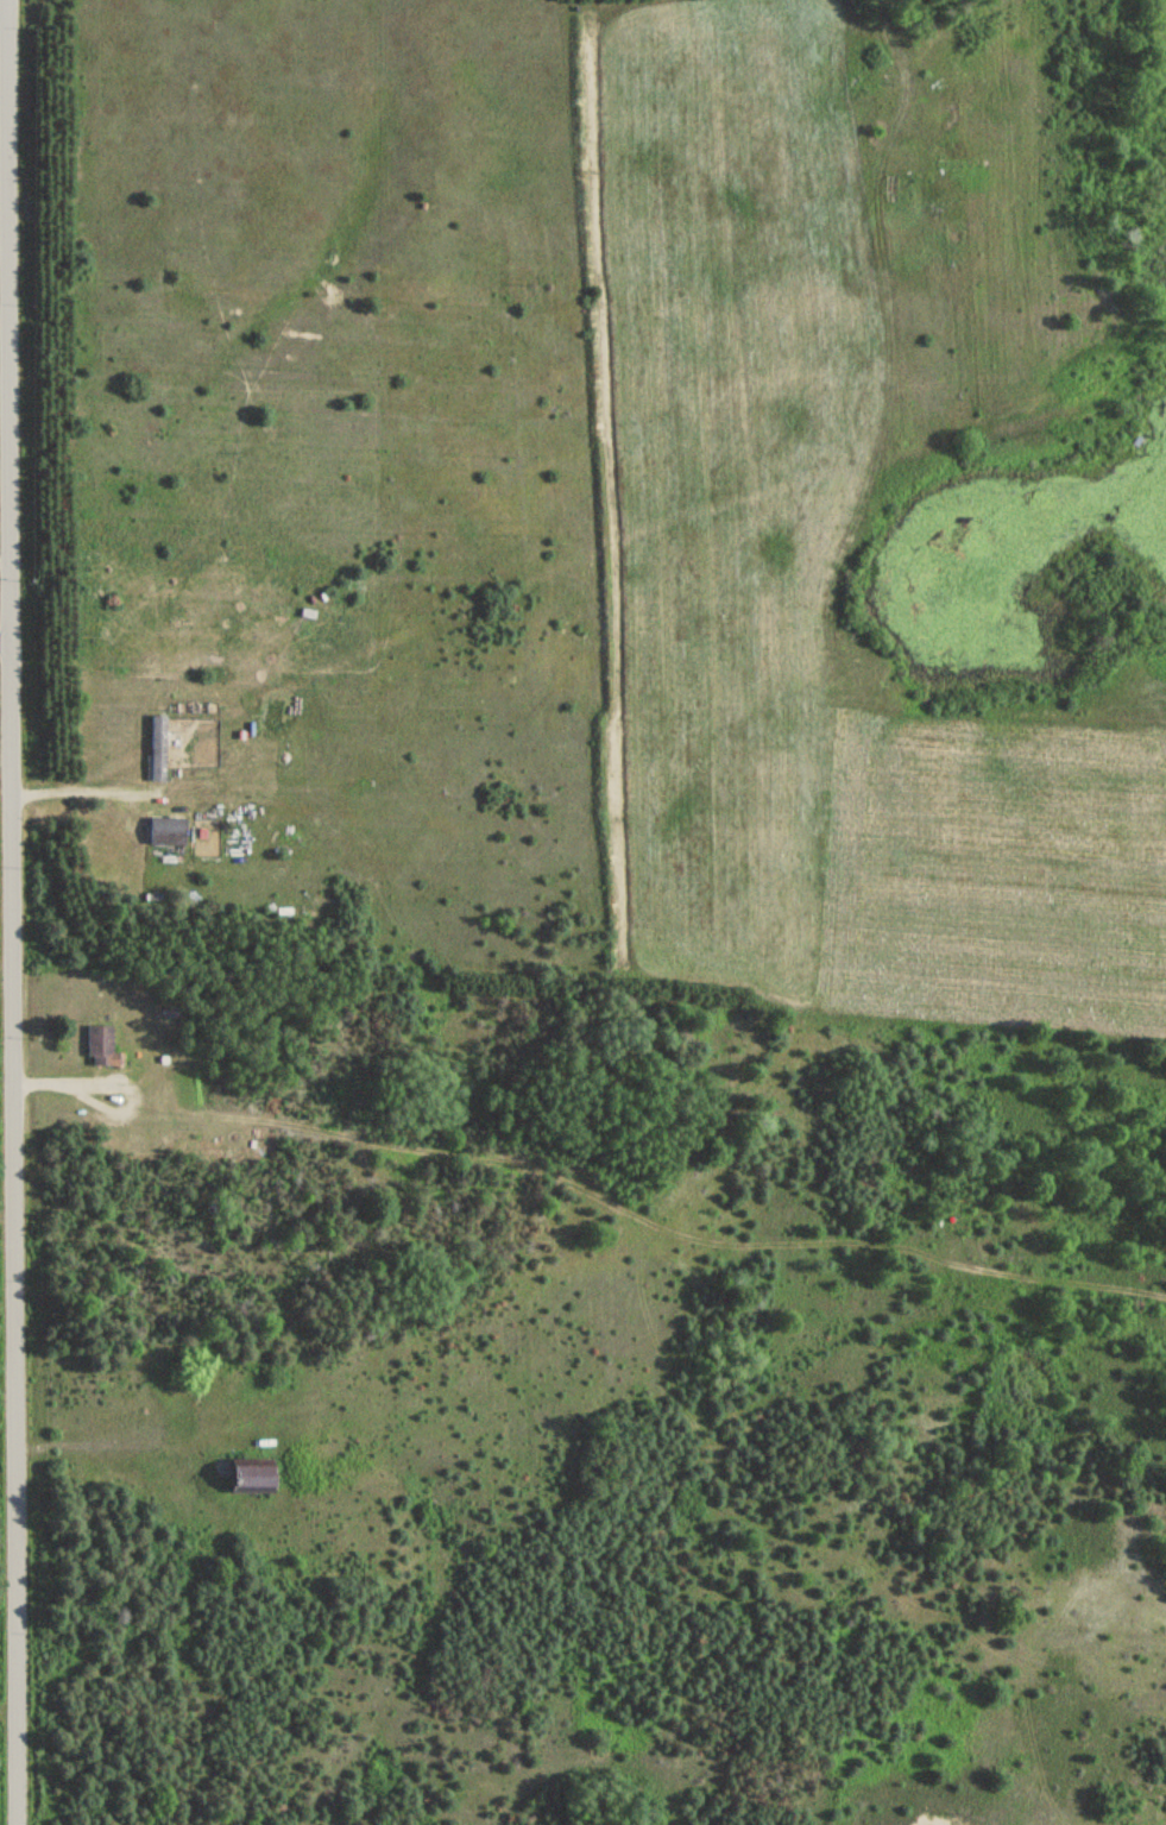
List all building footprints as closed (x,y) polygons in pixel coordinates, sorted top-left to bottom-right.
[(148,781),(163,782),(163,745),(177,746),(178,732),(164,732),(165,716),(149,716),(148,781)] [(146,845),(184,845),(184,818),(146,818),(146,845)] [(86,1025),(86,1066),(122,1066),(122,1052),(111,1052),(111,1025),(86,1025)] [(267,1492),(267,1462),(221,1463),(222,1494),(267,1492)]
